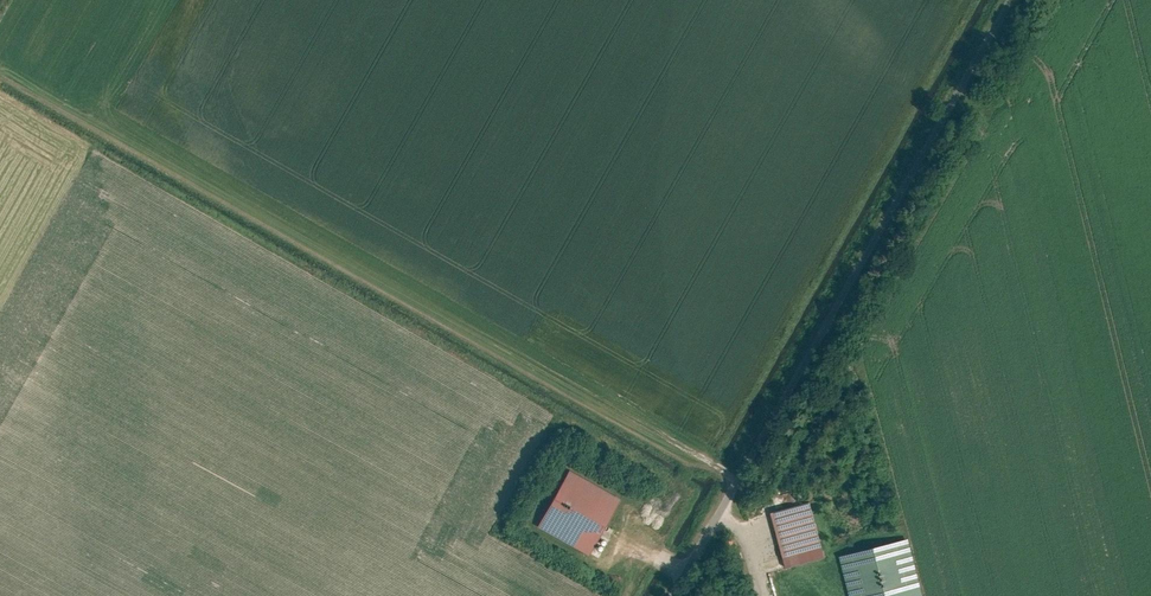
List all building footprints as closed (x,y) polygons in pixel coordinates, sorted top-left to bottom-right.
[(571,471),(540,525),(586,552),(618,497),(571,471)] [(769,514),(785,571),(826,561),(810,503),(769,514)] [(910,539),(838,557),(848,595),(925,595),(910,539)]
